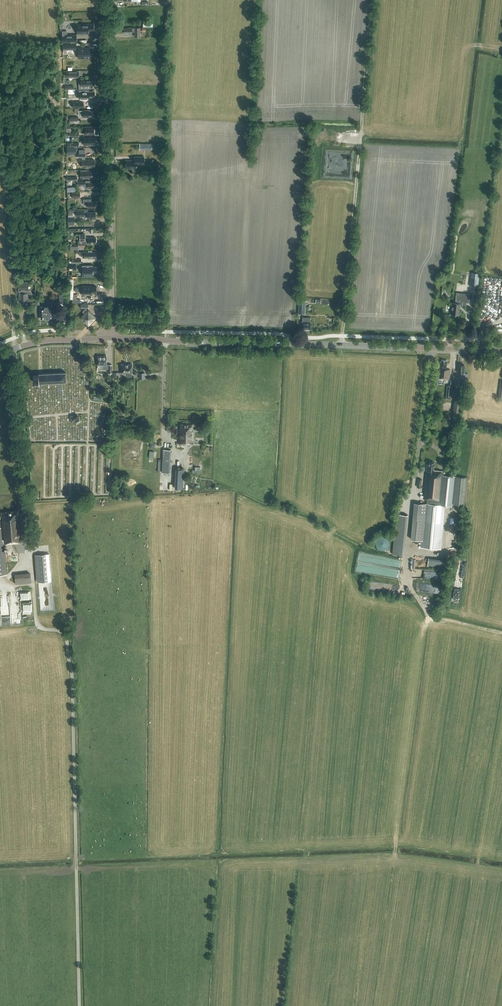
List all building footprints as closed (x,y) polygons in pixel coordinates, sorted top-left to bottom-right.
[(88,24),(77,24),(77,33),(88,33),(88,30),(94,30),(94,24),(88,24)] [(140,37),(140,27),(135,27),(132,27),(128,27),(128,28),(124,28),(124,33),(128,33),(128,34),(132,34),(132,32),(135,32),(135,37),(140,37)] [(67,31),(62,31),(62,35),(62,42),(76,42),(76,35),(67,35),(67,31)] [(88,51),(88,47),(80,48),(80,53),(82,53),(82,58),(88,58),(88,57),(90,57),(94,57),(94,52),(92,52),(92,51),(88,51)] [(81,82),(79,82),(79,88),(85,88),(85,86),(89,86),(89,85),(95,85),(95,80),(93,80),(93,78),(80,79),(81,82)] [(78,99),(79,89),(74,89),(74,86),(66,85),(66,88),(74,88),(73,99),(78,99)] [(85,159),(85,153),(85,150),(79,150),(79,153),(77,153),(77,157),(82,157),(82,159),(82,167),(89,167),(95,167),(95,166),(95,165),(95,164),(95,163),(95,160),(91,160),(91,159),(85,159)] [(144,164),(144,156),(135,156),(134,160),(126,160),(126,163),(125,163),(125,168),(132,168),(133,169),(134,170),(135,170),(136,170),(137,169),(137,168),(137,164),(144,164)] [(92,201),(92,199),(83,199),(83,204),(88,204),(88,207),(96,207),(96,201),(92,201)] [(88,212),(88,210),(69,210),(69,215),(76,215),(76,216),(84,216),(84,215),(87,215),(87,218),(96,218),(96,212),(88,212)] [(85,237),(85,234),(80,234),(80,241),(78,241),(78,245),(72,245),(72,243),(69,243),(69,249),(78,249),(80,249),(80,248),(85,248),(85,243),(88,243),(92,243),(96,243),(96,237),(92,238),(92,237),(85,237)] [(93,265),(82,265),(83,274),(92,273),(92,271),(96,271),(96,266),(93,266),(93,265)] [(478,287),(479,277),(471,276),(469,286),(478,287)] [(27,282),(19,282),(19,302),(26,302),(26,303),(29,304),(31,304),(31,301),(36,301),(36,298),(33,299),(32,297),(31,290),(29,290),(29,282),(27,282)] [(82,286),(82,295),(91,295),(91,293),(96,293),(96,287),(91,287),(91,286),(82,286)] [(469,302),(470,294),(456,292),(455,301),(456,301),(455,303),(452,302),(451,313),(454,314),(454,315),(457,317),(461,310),(460,310),(460,305),(466,305),(466,302),(469,302)] [(44,306),(40,306),(41,319),(54,318),(53,311),(57,311),(56,305),(53,305),(48,305),(47,303),(44,303),(44,306)] [(88,310),(85,308),(83,311),(85,313),(81,317),(90,325),(97,318),(88,310)] [(310,321),(311,317),(302,317),(302,321),(301,329),(311,329),(311,321),(310,321)] [(108,365),(106,365),(106,356),(97,356),(97,364),(97,367),(103,367),(103,369),(108,369),(108,372),(112,373),(112,365),(108,364),(108,365)] [(446,369),(447,360),(442,360),(441,361),(440,361),(438,378),(449,379),(450,369),(446,369)] [(133,364),(121,364),(121,373),(127,373),(127,376),(132,376),(132,373),(133,373),(133,364)] [(460,378),(468,378),(468,373),(465,373),(465,368),(464,368),(464,364),(458,364),(457,372),(461,373),(460,378)] [(66,382),(66,372),(40,373),(39,373),(39,375),(33,375),(33,381),(39,381),(39,383),(65,382),(66,382)] [(458,419),(461,400),(454,399),(452,418),(458,419)] [(119,417),(119,414),(115,414),(115,423),(125,423),(125,417),(119,417)] [(192,430),(192,428),(192,424),(181,424),(181,430),(179,430),(179,443),(193,444),(193,430),(192,430)] [(170,473),(171,450),(163,449),(162,473),(170,473)] [(435,462),(429,461),(429,464),(427,464),(426,474),(423,498),(427,498),(426,503),(419,502),(417,502),(416,503),(414,504),(413,506),(410,539),(421,540),(420,546),(441,548),(445,505),(453,506),(454,503),(464,505),(467,477),(445,475),(445,471),(434,470),(435,462)] [(184,469),(176,468),(175,489),(183,489),(184,469)] [(17,511),(4,512),(1,512),(2,517),(3,517),(4,521),(3,521),(4,540),(2,540),(1,526),(0,526),(0,575),(6,574),(4,543),(21,542),(19,517),(17,517),(17,511)] [(404,555),(408,514),(396,513),(392,554),(404,555)] [(456,529),(458,520),(452,518),(450,528),(456,529)] [(387,543),(390,543),(391,536),(378,536),(378,543),(380,543),(380,547),(387,547),(387,543)] [(37,581),(52,580),(49,552),(35,554),(37,581)] [(429,557),(429,566),(448,566),(449,558),(429,557)] [(372,574),(388,575),(389,566),(373,565),(372,574)] [(16,583),(31,582),(30,573),(15,574),(16,583)] [(459,604),(462,582),(457,581),(454,603),(459,604)] [(430,583),(429,593),(441,594),(442,584),(430,583)] [(6,611),(3,611),(4,621),(8,621),(8,624),(11,624),(10,608),(10,596),(1,597),(2,605),(6,605),(6,611)]
